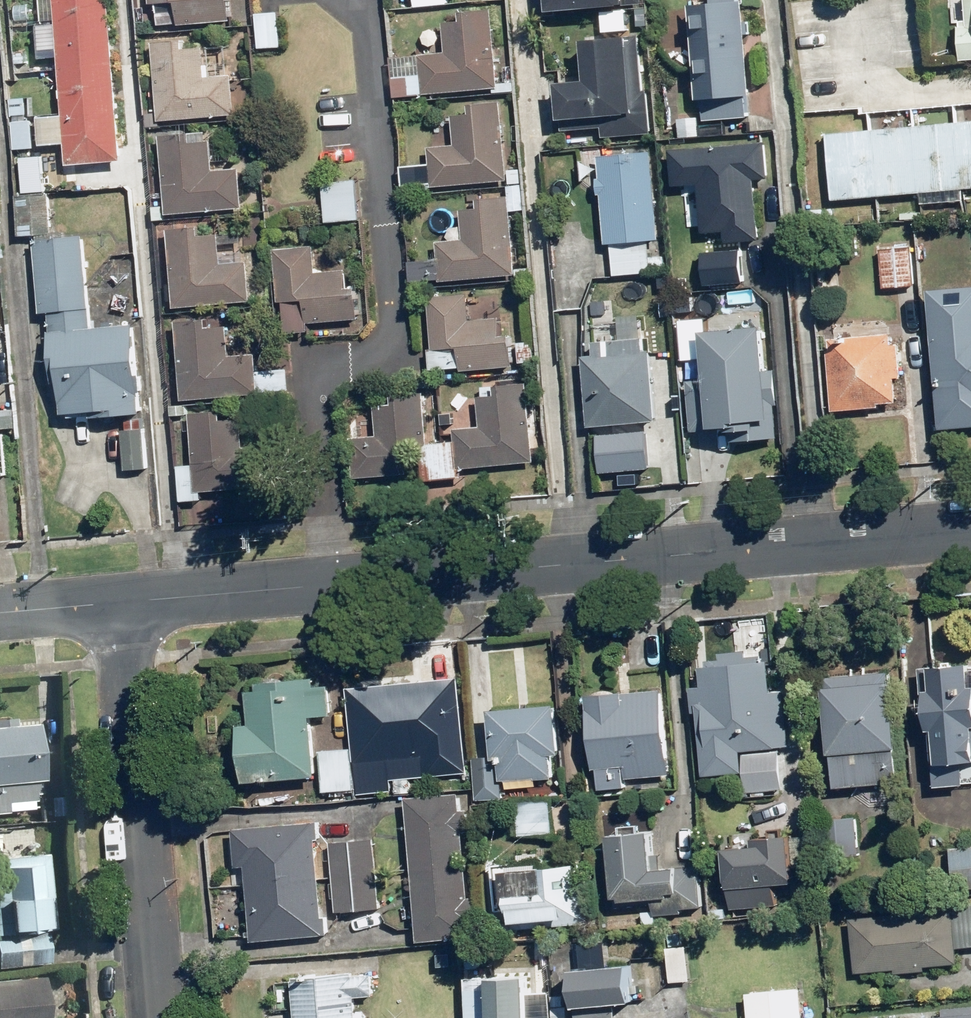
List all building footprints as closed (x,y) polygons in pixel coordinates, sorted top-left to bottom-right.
[(110,0),(56,0),(69,165),(123,160),(110,0)] [(230,0),(150,0),(150,4),(177,1),(179,25),(232,21),(230,0)] [(556,9),(642,3),(642,0),(555,0),(556,9)] [(742,0),(690,0),(699,122),(750,119),(742,0)] [(968,25),(959,26),(962,62),(970,61),(970,0),(966,0),(968,25)] [(498,87),(492,9),(462,11),(462,20),(443,21),(446,52),(420,54),(423,93),(498,87)] [(282,47),(280,12),(257,14),(259,48),(282,47)] [(565,77),(569,124),(604,121),(604,132),(655,128),(651,84),(646,85),(641,28),(587,32),(591,75),(565,77)] [(236,115),(233,76),(207,78),(204,46),(188,47),(187,39),(154,42),(160,121),(236,115)] [(508,181),(501,101),(470,103),(471,113),(452,114),(454,144),(429,146),(432,187),(508,181)] [(826,134),(832,200),(970,187),(970,121),(826,134)] [(243,208),(240,168),(213,170),(211,139),(194,140),(194,132),(161,135),(167,214),(243,208)] [(769,181),(766,146),(685,153),(693,248),(753,243),(748,182),(769,181)] [(661,239),(654,149),(598,154),(605,244),(609,243),(610,258),(651,255),(650,240),(661,239)] [(361,219),(358,180),(323,183),(327,222),(361,219)] [(56,232),(52,196),(17,199),(20,236),(56,232)] [(516,274),(509,196),(479,198),(480,207),(461,208),(463,238),(437,240),(440,280),(516,274)] [(252,301),(249,261),(222,263),(220,231),(203,233),(202,225),(169,227),(175,306),(252,301)] [(104,418),(145,414),(136,323),(93,327),(85,236),(35,241),(42,314),(49,313),(56,389),(62,388),(65,413),(103,409),(104,418)] [(360,318),(358,285),(348,286),(346,269),(317,272),(315,246),(275,249),(279,302),(307,300),(308,322),(360,318)] [(915,285),(911,247),(879,250),(883,288),(915,285)] [(665,305),(662,280),(627,284),(630,309),(665,305)] [(930,289),(942,429),(970,426),(970,285),(930,289)] [(514,366),(512,335),(501,335),(500,319),(470,321),(468,295),(429,298),(432,349),(460,348),(462,369),(514,366)] [(260,394),(257,355),(230,357),(227,325),(211,326),(210,318),(177,321),(183,400),(260,394)] [(878,403),(898,401),(896,376),(901,376),(898,343),(893,343),(892,333),(830,338),(831,350),(826,350),(832,411),(879,407),(878,403)] [(590,424),(653,419),(646,335),(592,340),(594,355),(584,356),(590,424)] [(761,432),(753,345),(700,350),(707,436),(761,432)] [(533,462),(527,383),(495,386),(495,395),(477,396),(479,425),(454,427),(457,467),(533,462)] [(429,444),(425,392),(392,394),(393,404),(375,405),(377,435),(351,436),(354,478),(409,474),(407,445),(429,444)] [(273,485),(270,445),(243,448),(241,416),(224,417),(223,409),(190,412),(196,491),(273,485)] [(147,468),(144,428),(123,430),(126,470),(147,468)] [(692,715),(698,777),(737,774),(739,794),(778,790),(774,749),(790,747),(784,690),(766,692),(763,661),(695,667),(697,686),(683,687),(685,715),(692,715)] [(937,786),(967,783),(964,757),(970,757),(970,661),(919,665),(922,695),(929,695),(937,786)] [(825,676),(836,788),(902,781),(891,670),(825,676)] [(348,687),(354,762),(423,756),(425,776),(469,772),(460,677),(348,687)] [(241,724),(247,783),(320,776),(314,716),(333,714),(330,686),(317,687),(316,678),(258,683),(259,688),(249,689),(253,723),(241,724)] [(589,694),(596,768),(600,768),(601,789),(628,787),(627,778),(672,774),(665,688),(589,694)] [(491,709),(495,760),(501,759),(502,780),(554,776),(553,754),(562,754),(557,704),(491,709)] [(0,723),(0,812),(6,812),(5,802),(42,799),(34,720),(0,723)] [(320,751),(324,791),(355,788),(351,748),(320,751)] [(407,796),(420,942),(473,937),(472,920),(479,920),(477,896),(470,896),(464,833),(471,832),(469,808),(461,809),(460,791),(407,796)] [(518,800),(519,834),(553,833),(551,798),(518,800)] [(819,819),(822,858),(861,855),(858,816),(819,819)] [(233,828),(236,867),(246,866),(252,941),(324,935),(314,822),(233,828)] [(610,835),(616,896),(623,895),(623,901),(653,899),(655,915),(705,911),(701,864),(656,868),(653,831),(610,835)] [(727,848),(731,909),(782,905),(781,884),(797,883),(794,836),(765,838),(765,845),(727,848)] [(329,842),(336,912),(381,908),(374,838),(329,842)] [(956,890),(970,888),(970,845),(951,847),(956,890)] [(0,857),(0,968),(50,963),(46,927),(54,927),(46,852),(0,857)] [(496,863),(500,907),(514,905),(516,929),(583,922),(578,862),(551,865),(550,858),(496,863)] [(856,971),(959,961),(958,946),(970,945),(970,901),(923,906),(923,911),(850,918),(856,971)] [(667,946),(670,982),(692,980),(688,944),(667,946)] [(578,1017),(615,1017),(614,1003),(636,1002),(634,964),(574,968),(578,1017)] [(295,1017),(358,1017),(356,995),(374,994),(372,972),(292,978),(295,1017)] [(493,1017),(531,1017),(530,974),(491,976),(493,1017)] [(0,978),(0,1017),(44,1017),(40,975),(0,978)] [(805,990),(748,994),(750,1017),(807,1017),(805,990)] [(944,1003),(945,1011),(873,1017),(970,1017),(970,1001),(944,1003)]
